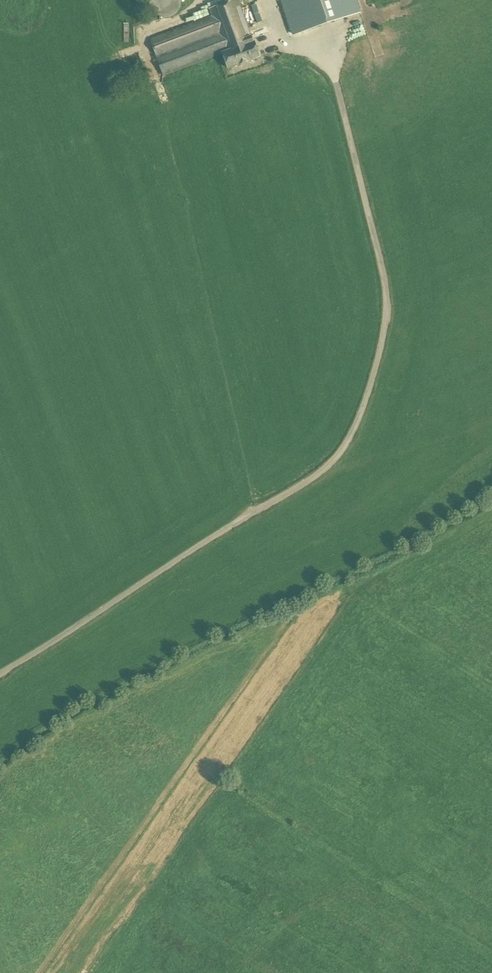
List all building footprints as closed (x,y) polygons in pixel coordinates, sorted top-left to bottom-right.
[(150,1),(150,4),(151,7),(152,11),(153,12),(155,14),(157,16),(160,17),(163,18),(166,18),(170,17),(173,16),(175,15),(176,14),(179,11),(180,8),(181,5),(181,1),(181,0),(150,0),(150,1)] [(253,4),(243,8),(240,0),(236,0),(210,10),(212,16),(151,40),(164,75),(222,53),(228,69),(260,58),(254,38),(264,34),(253,4)] [(294,35),(360,12),(356,0),(281,0),(294,35)] [(269,25),(271,33),(286,28),(283,20),(269,25)] [(268,59),(275,57),(273,50),(266,52),(268,59)]
